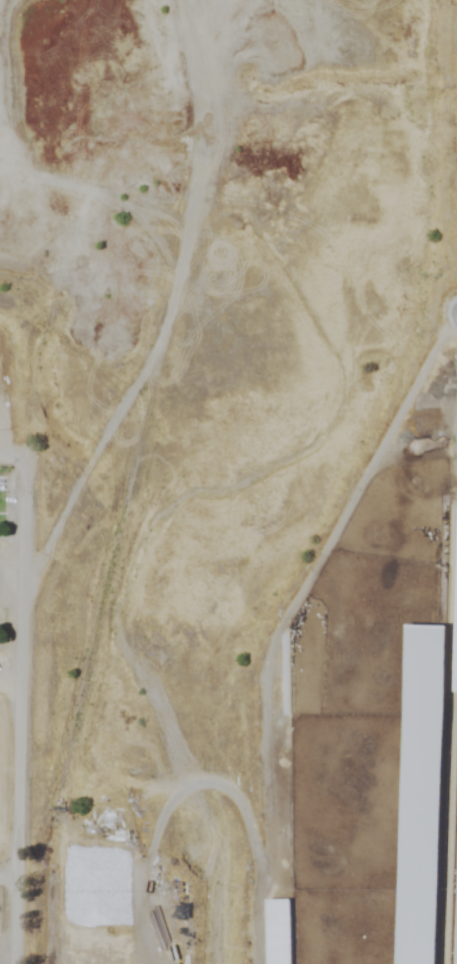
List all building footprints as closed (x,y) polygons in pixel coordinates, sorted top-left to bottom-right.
[(395,963),(435,963),(442,627),(402,627),(395,963)] [(288,900),(263,901),(264,963),(289,963),(288,900)]
